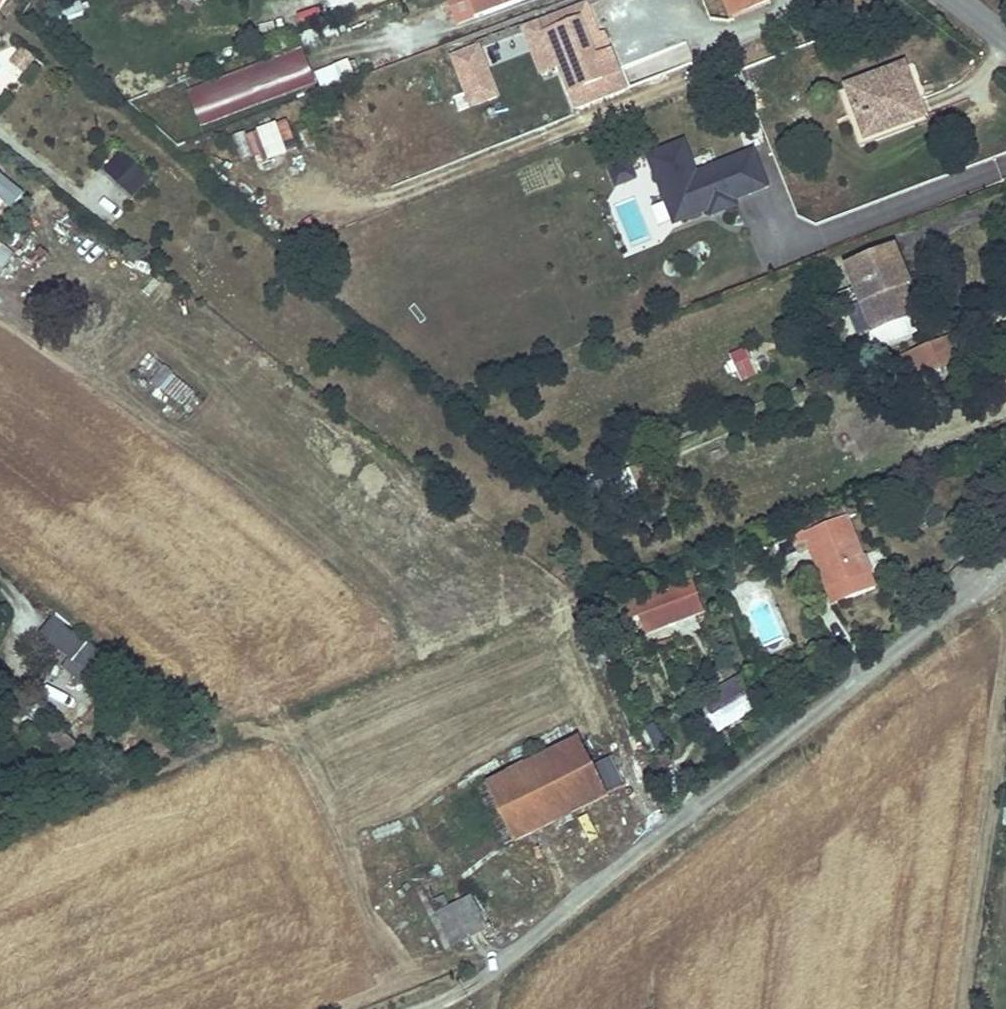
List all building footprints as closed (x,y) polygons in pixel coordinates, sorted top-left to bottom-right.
[(512,0),(448,0),(457,24),(473,18),(472,15),(512,0)] [(734,30),(774,13),(769,0),(723,0),(734,30)] [(620,86),(599,32),(594,34),(583,3),(449,53),(468,106),(499,94),(487,62),(528,47),(538,72),(557,64),(572,105),(620,86)] [(307,44),(333,37),(330,25),(304,32),(307,44)] [(23,77),(36,59),(17,44),(3,62),(23,77)] [(200,128),(315,84),(299,45),(185,89),(200,128)] [(321,92),(356,78),(348,60),(314,74),(321,92)] [(904,64),(846,86),(867,139),(925,116),(904,64)] [(250,164),(296,152),(288,121),(242,133),(250,164)] [(733,197),(766,185),(752,149),(701,168),(703,173),(697,175),(683,139),(647,153),(663,195),(668,193),(678,219),(708,207),(706,202),(731,193),(733,197)] [(119,152),(104,170),(133,195),(149,177),(119,152)] [(974,189),(1001,180),(995,159),(967,167),(974,189)] [(634,176),(629,162),(619,165),(625,179),(634,176)] [(625,179),(619,165),(610,169),(615,183),(625,179)] [(0,173),(0,198),(4,201),(9,206),(21,191),(0,173)] [(678,219),(668,193),(663,195),(673,221),(678,219)] [(735,203),(733,197),(731,193),(706,202),(708,207),(710,213),(735,203)] [(845,307),(855,331),(899,313),(889,286),(901,281),(906,279),(891,241),(843,260),(860,301),(845,307)] [(889,286),(899,313),(912,308),(901,281),(889,286)] [(951,334),(903,354),(913,378),(961,359),(951,334)] [(743,346),(728,352),(741,380),(755,373),(743,346)] [(185,383),(147,354),(137,367),(174,396),(185,383)] [(754,355),(757,381),(771,379),(768,354),(754,355)] [(784,550),(806,541),(851,522),(847,512),(779,538),(784,550)] [(851,522),(806,541),(829,598),(830,601),(876,582),(875,579),(851,522)] [(637,602),(647,629),(701,607),(691,581),(637,602)] [(618,647),(650,635),(647,629),(637,602),(605,614),(618,647)] [(87,687),(108,659),(53,617),(32,645),(87,687)] [(757,703),(739,674),(696,701),(714,729),(757,703)] [(8,685),(10,682),(0,675),(0,696),(8,685)] [(654,721),(636,731),(648,753),(666,744),(654,721)] [(578,735),(486,778),(514,841),(607,792),(605,790),(593,765),(578,735)] [(608,757),(593,765),(605,790),(620,782),(608,757)] [(444,892),(433,898),(438,909),(449,904),(444,892)] [(438,909),(454,945),(491,927),(474,892),(449,904),(438,909)]
